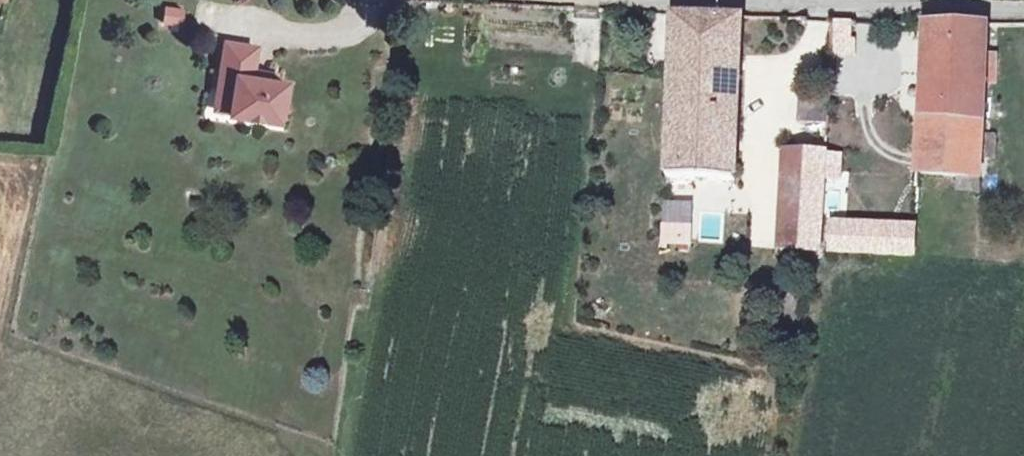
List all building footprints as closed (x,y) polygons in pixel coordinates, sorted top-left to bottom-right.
[(163,7),(161,27),(183,29),(185,9),(163,7)] [(721,245),(738,246),(740,217),(749,19),(686,16),(675,241),(721,245)] [(838,23),(836,43),(854,44),(854,24),(838,23)] [(934,29),(924,173),(984,178),(993,28),(934,29)] [(248,75),(249,67),(253,45),(220,40),(212,90),(227,93),(223,110),(223,113),(273,121),(275,114),(283,81),(263,78),(248,75)] [(264,70),(249,67),(248,75),(263,78),(264,70)] [(208,108),(223,110),(227,93),(212,90),(208,108)] [(830,124),(832,100),(803,98),(801,121),(830,124)] [(782,249),(807,251),(821,253),(823,220),(828,159),(789,156),(782,249)] [(740,217),(738,246),(737,262),(751,263),(755,218),(740,217)] [(918,259),(919,226),(823,220),(821,253),(918,259)]
